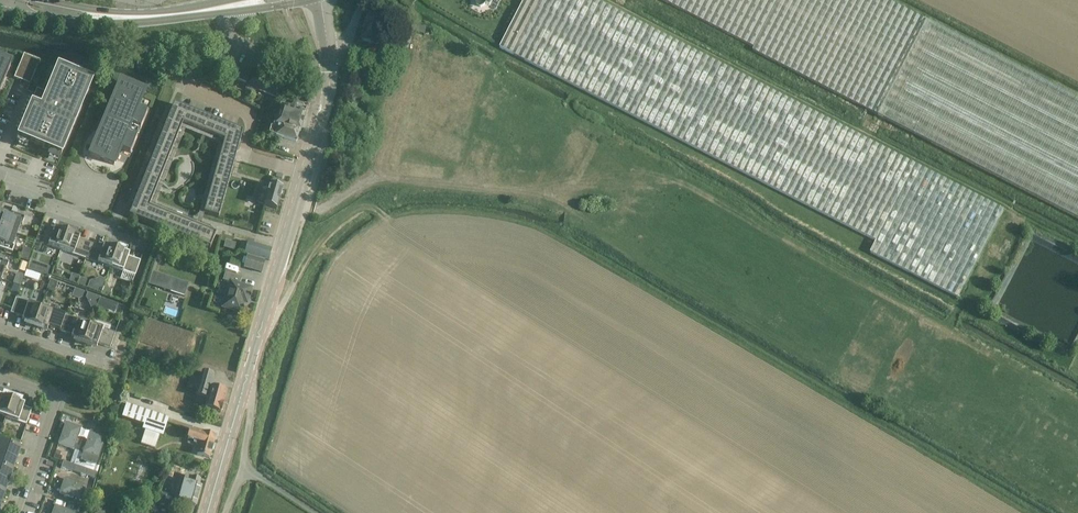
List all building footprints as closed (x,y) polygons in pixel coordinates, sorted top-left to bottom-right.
[(485,4),(489,6),(492,0),(476,0),(475,1),(475,3),(475,6),(479,8),(481,8),(483,7),(484,6),(485,4)] [(753,48),(751,51),(1077,219),(1077,100),(884,0),(661,0),(753,48)] [(413,34),(424,37),(426,30),(414,27),(413,34)] [(23,56),(13,78),(29,85),(39,61),(29,57),(23,55),(23,56)] [(10,67),(10,66),(0,62),(0,90),(10,67)] [(60,156),(72,128),(91,83),(57,69),(45,98),(39,96),(39,97),(47,100),(45,107),(42,105),(40,110),(31,106),(17,138),(60,156)] [(255,75),(252,81),(249,80),(245,90),(254,94),(256,90),(277,99),(282,86),(255,75)] [(146,112),(137,108),(144,92),(120,82),(108,110),(117,114),(110,131),(101,128),(89,156),(113,166),(120,150),(129,154),(136,137),(135,137),(139,129),(140,129),(146,112)] [(137,196),(129,216),(209,248),(215,235),(176,220),(148,208),(151,202),(166,164),(181,124),(196,130),(219,139),(224,141),(221,150),(203,214),(218,218),(236,154),(242,132),(224,124),(220,123),(174,104),(155,150),(137,196)] [(268,134),(296,142),(299,133),(305,115),(280,107),(276,119),(274,118),(271,128),(270,128),(268,134)] [(282,188),(262,182),(256,204),(276,210),(282,188)] [(16,235),(20,224),(21,225),(24,218),(0,210),(0,209),(0,229),(16,235)] [(41,244),(60,250),(67,231),(59,228),(58,230),(53,228),(53,231),(40,227),(33,248),(39,250),(41,244)] [(16,235),(0,229),(0,249),(11,253),(14,247),(12,246),(16,235)] [(67,231),(60,250),(85,259),(90,244),(78,240),(79,237),(74,235),(75,233),(67,231)] [(225,241),(223,248),(224,248),(233,251),(235,244),(225,241)] [(241,242),(238,252),(268,260),(271,250),(248,243),(247,244),(241,242)] [(90,244),(85,259),(109,268),(116,248),(108,245),(108,247),(103,245),(102,248),(90,244)] [(116,248),(109,268),(135,277),(140,261),(128,257),(129,254),(124,253),(124,251),(116,248)] [(247,257),(244,266),(244,268),(261,273),(264,262),(247,257)] [(4,269),(6,270),(8,263),(0,260),(0,280),(4,269)] [(30,261),(28,269),(34,272),(37,264),(30,261)] [(54,270),(52,276),(58,278),(60,273),(54,270)] [(152,272),(148,285),(170,292),(174,279),(152,272)] [(243,305),(242,303),(246,304),(250,289),(239,285),(241,278),(225,273),(222,281),(230,283),(223,307),(239,312),(240,311),(241,310),(243,305)] [(79,279),(76,285),(82,287),(85,282),(79,279)] [(49,280),(46,290),(54,293),(57,283),(50,280),(49,280)] [(103,288),(101,294),(109,297),(111,291),(103,288)] [(74,289),(71,298),(78,300),(81,298),(83,293),(74,289)] [(97,305),(97,307),(103,309),(106,301),(104,300),(100,298),(97,305)] [(15,299),(10,314),(22,318),(21,321),(26,323),(25,325),(33,327),(40,308),(15,299)] [(40,308),(33,327),(41,330),(42,328),(47,330),(47,327),(59,331),(65,316),(40,308)] [(65,316),(59,331),(71,335),(70,338),(75,340),(74,342),(82,345),(89,325),(65,316)] [(89,325),(82,345),(90,348),(91,346),(96,347),(97,344),(109,349),(114,334),(89,325)] [(213,376),(201,373),(199,379),(189,376),(186,389),(195,392),(194,396),(206,399),(203,408),(220,413),(220,412),(223,411),(224,407),(222,405),(223,403),(222,403),(225,392),(210,388),(213,376)] [(5,418),(12,398),(4,395),(3,397),(0,396),(0,416),(5,418)] [(12,398),(5,418),(26,425),(31,410),(23,407),(24,405),(19,403),(20,401),(12,398)] [(142,430),(144,431),(140,445),(154,449),(159,436),(162,437),(168,419),(125,405),(121,419),(143,426),(142,430)] [(65,423),(57,445),(58,445),(73,450),(80,428),(65,423)] [(209,459),(215,439),(215,437),(189,430),(186,440),(188,441),(187,444),(192,445),(195,445),(196,445),(195,448),(198,449),(196,455),(209,459)] [(105,437),(90,431),(80,460),(95,466),(105,437)] [(20,448),(0,441),(0,506),(20,448)] [(63,462),(60,468),(94,479),(96,473),(92,472),(77,467),(70,464),(63,462)] [(184,475),(177,501),(195,506),(201,486),(198,485),(200,479),(184,475)] [(80,502),(86,487),(64,479),(59,494),(80,502)] [(175,498),(162,494),(155,512),(170,512),(175,498)]
